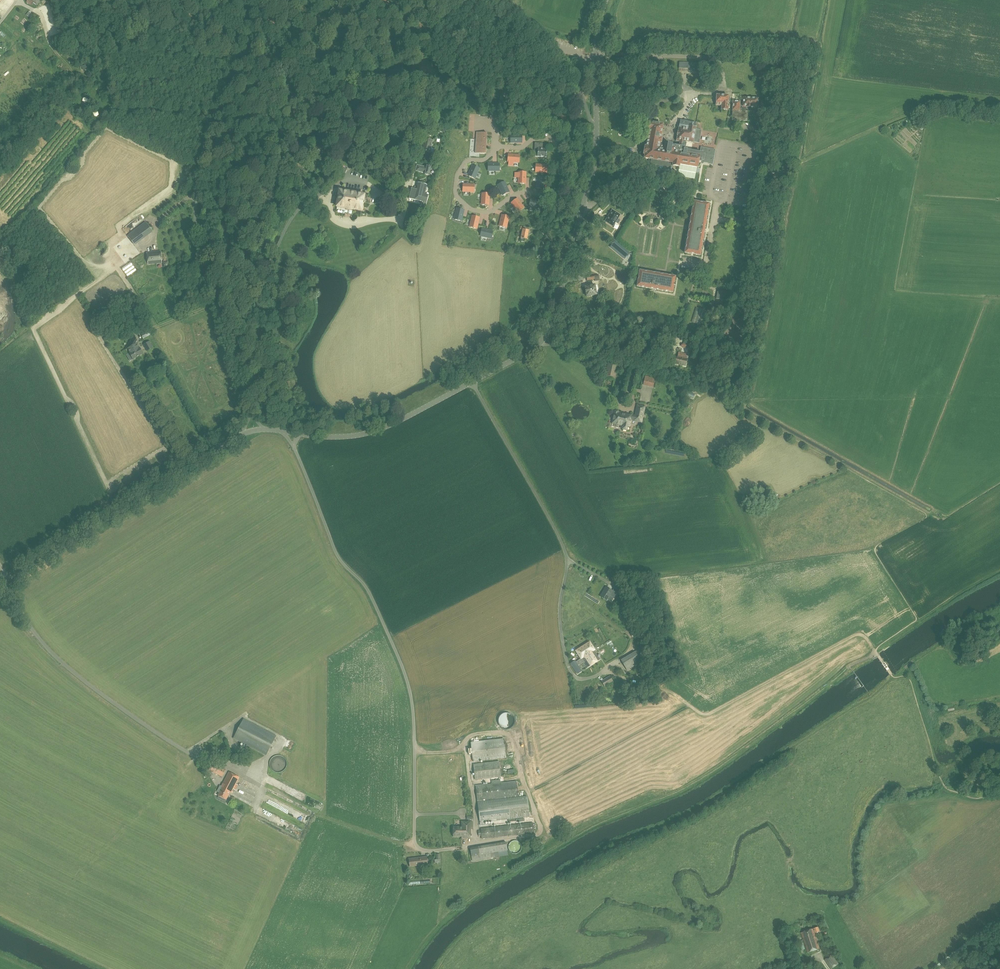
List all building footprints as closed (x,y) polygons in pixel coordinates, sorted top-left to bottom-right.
[(329,15),(336,20),(341,13),(342,12),(338,9),(337,11),(333,8),(329,15)] [(617,63),(622,67),(625,63),(626,62),(621,58),(620,60),(619,59),(617,63)] [(770,75),(786,76),(786,65),(770,64),(770,75)] [(721,110),(728,110),(728,102),(730,102),(730,96),(717,96),(716,105),(722,105),(721,110)] [(732,120),(747,121),(747,111),(746,111),(746,108),(758,108),(758,98),(743,98),(743,105),(740,105),(740,101),(733,101),(732,120)] [(679,165),(697,168),(698,163),(701,163),(701,162),(703,163),(713,164),(714,158),(716,150),(701,147),(700,153),(687,151),(687,150),(684,150),(684,147),(685,147),(686,143),(685,143),(685,141),(693,143),(693,142),(699,143),(701,130),(696,129),(696,127),(695,127),(696,123),(680,120),(679,125),(678,132),(677,136),(678,136),(677,141),(680,142),(679,147),(675,146),(672,146),(668,145),(667,147),(662,146),(661,144),(662,139),(660,139),(663,125),(649,122),(648,131),(649,131),(648,139),(647,147),(645,146),(643,155),(645,155),(644,158),(673,164),(672,166),(679,167),(679,165)] [(475,152),(475,153),(486,154),(487,133),(476,132),(476,133),(477,133),(475,152)] [(425,152),(429,153),(430,152),(432,152),(433,152),(434,149),(433,148),(431,148),(432,141),(424,138),(423,143),(424,143),(423,150),(426,151),(425,152)] [(315,148),(319,154),(326,150),(329,148),(326,143),(323,144),(322,143),(315,148)] [(536,143),(535,156),(540,157),(546,157),(547,149),(542,149),(543,143),(536,143)] [(508,154),(508,162),(509,162),(509,165),(513,166),(513,162),(519,162),(519,155),(508,154)] [(338,169),(345,173),(348,169),(340,165),(338,165),(336,168),(338,169)] [(425,174),(429,175),(431,167),(427,166),(427,167),(417,165),(416,171),(425,173),(425,174)] [(473,165),(468,176),(475,178),(479,168),(473,165)] [(689,167),(687,180),(697,181),(698,174),(695,173),(695,168),(689,167)] [(515,173),(515,177),(518,178),(518,183),(525,183),(526,172),(519,172),(519,173),(515,173)] [(395,180),(398,185),(403,182),(400,177),(395,180)] [(539,177),(536,188),(543,189),(546,179),(539,177)] [(504,182),(498,185),(503,195),(509,192),(504,182)] [(422,205),(426,206),(428,195),(425,194),(427,185),(418,183),(417,187),(415,186),(414,189),(411,188),(409,199),(422,202),(422,205)] [(353,210),(364,211),(365,210),(362,209),(364,199),(366,200),(367,196),(364,195),(340,191),(337,207),(345,208),(346,209),(347,210),(348,210),(349,210),(350,210),(352,210),(353,210)] [(517,199),(511,203),(518,212),(524,208),(517,199)] [(531,200),(529,207),(540,209),(541,202),(531,200)] [(685,253),(700,256),(705,230),(709,204),(693,201),(689,227),(685,253)] [(457,208),(454,219),(461,221),(464,210),(457,208)] [(613,226),(615,222),(618,224),(620,221),(617,219),(620,215),(612,210),(605,221),(613,226)] [(502,215),(499,226),(506,228),(509,217),(502,215)] [(472,216),(470,227),(477,228),(479,218),(472,216)] [(127,236),(135,246),(153,232),(152,230),(145,222),(127,236)] [(521,226),(520,230),(523,230),(520,241),(524,242),(525,239),(527,240),(529,230),(525,230),(526,227),(521,226)] [(482,229),(480,236),(491,238),(493,231),(482,229)] [(629,253),(615,241),(610,247),(625,259),(629,253)] [(146,252),(148,263),(161,262),(160,251),(146,252)] [(655,289),(673,293),(675,277),(657,274),(639,271),(637,286),(655,289)] [(586,276),(587,281),(599,279),(599,275),(596,275),(596,273),(591,273),(591,276),(586,276)] [(585,287),(587,296),(596,295),(595,285),(585,287)] [(716,299),(730,301),(732,292),(718,289),(716,299)] [(691,322),(700,325),(705,311),(696,308),(691,322)] [(144,339),(149,336),(151,335),(149,332),(148,330),(141,334),(144,339)] [(132,335),(124,351),(136,344),(136,343),(132,335)] [(143,343),(147,350),(152,346),(148,340),(143,343)] [(127,355),(130,361),(143,353),(139,347),(138,347),(136,344),(128,348),(131,353),(127,355)] [(675,364),(685,367),(687,359),(687,358),(687,357),(681,355),(682,353),(678,352),(677,358),(676,358),(675,364)] [(605,375),(615,378),(618,363),(608,361),(605,375)] [(645,377),(644,385),(654,386),(654,377),(645,377)] [(622,430),(627,431),(628,427),(629,427),(631,419),(637,421),(641,422),(645,407),(637,405),(636,413),(637,413),(636,417),(632,416),(632,415),(628,414),(628,415),(618,413),(618,412),(614,411),(613,415),(614,416),(612,422),(619,423),(619,425),(623,426),(622,430)] [(600,596),(607,600),(610,595),(614,598),(616,594),(606,587),(600,596)] [(571,665),(577,675),(581,672),(577,667),(584,662),(588,667),(600,659),(594,650),(595,650),(590,642),(575,651),(581,659),(571,665)] [(620,660),(627,671),(635,666),(636,668),(640,666),(639,663),(641,662),(645,659),(644,657),(645,656),(640,648),(635,652),(635,651),(620,660)] [(607,685),(608,687),(612,685),(610,683),(613,681),(610,676),(601,681),(598,683),(601,687),(604,685),(604,686),(607,685)] [(233,738),(266,756),(277,736),(244,718),(233,738)] [(470,742),(473,761),(506,757),(503,738),(470,742)] [(276,772),(279,773),(282,772),(284,770),(286,768),(286,766),(287,764),(286,761),(285,759),(284,758),(282,757),(281,756),(279,755),(277,755),(276,756),(273,757),(272,758),(270,760),(269,762),(269,765),(270,767),(271,770),(274,772),(276,772)] [(473,764),(475,780),(501,777),(499,761),(473,764)] [(209,770),(222,777),(226,770),(212,763),(209,770)] [(226,800),(231,792),(232,793),(234,789),(236,790),(238,785),(236,784),(240,777),(229,772),(221,786),(220,786),(217,791),(220,793),(218,795),(219,796),(218,797),(219,798),(224,800),(225,800),(225,799),(226,800)] [(475,785),(477,801),(518,796),(517,781),(475,785)] [(478,810),(480,822),(526,817),(530,817),(527,796),(477,802),(478,810)] [(462,838),(471,838),(471,828),(473,828),(473,822),(462,822),(462,826),(453,826),(453,836),(462,837),(462,838)] [(480,828),(482,839),(534,833),(533,822),(480,828)] [(508,846),(508,847),(508,848),(509,848),(509,849),(509,850),(510,851),(511,852),(512,853),(513,853),(514,853),(515,853),(516,853),(517,853),(518,853),(518,852),(519,852),(520,851),(520,850),(521,850),(521,849),(521,848),(522,847),(522,846),(521,845),(521,844),(521,843),(520,843),(520,842),(519,842),(519,841),(518,841),(517,841),(516,840),(515,840),(514,840),(513,841),(512,841),(511,841),(511,842),(510,842),(510,843),(509,843),(509,844),(509,845),(508,846)] [(471,856),(472,861),(508,855),(508,850),(506,842),(470,848),(471,856)] [(409,859),(410,866),(428,864),(427,858),(422,859),(421,857),(409,859)] [(801,932),(807,953),(820,948),(815,933),(820,932),(818,927),(801,932)] [(831,968),(832,968),(839,963),(832,954),(824,960),(831,968)]
